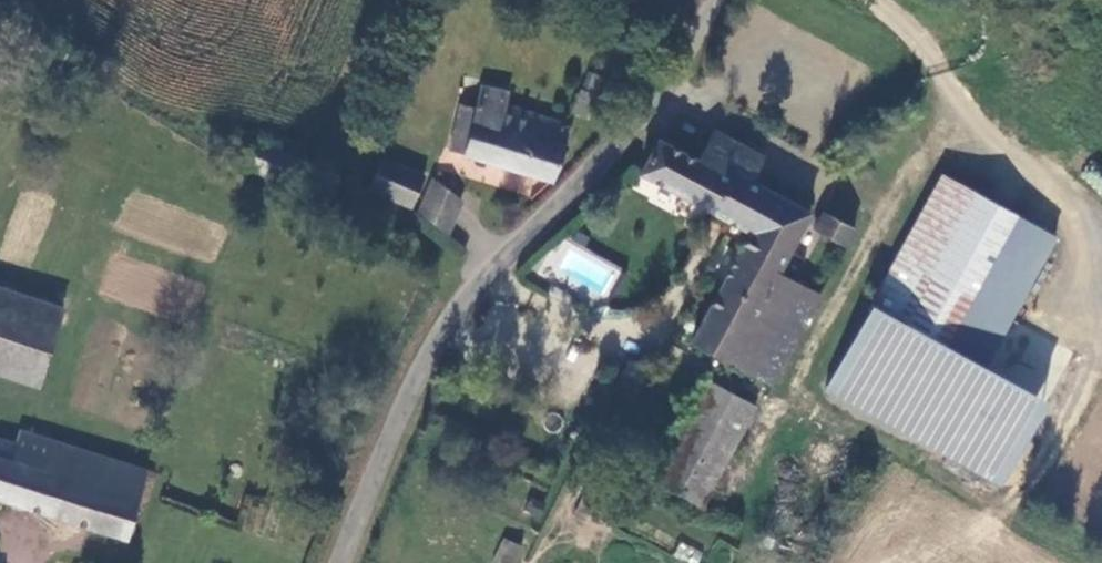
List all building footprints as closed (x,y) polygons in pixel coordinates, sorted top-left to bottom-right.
[(619,97),(627,80),(600,68),(592,84),(619,97)] [(454,150),(553,185),(573,127),(557,121),(557,120),(503,101),(507,90),(482,81),(473,105),(471,104),(454,150)] [(609,120),(619,97),(592,84),(582,108),(609,120)] [(454,150),(471,104),(456,99),(440,145),(454,150)] [(705,164),(665,143),(645,179),(751,239),(699,347),(735,365),(778,276),(807,216),(757,189),(769,158),(719,135),(705,164)] [(420,168),(379,154),(367,189),(403,203),(420,168)] [(942,173),(826,383),(919,434),(924,425),(942,434),(1053,234),(942,173)] [(431,180),(419,209),(442,227),(459,199),(431,180)] [(857,234),(825,217),(816,233),(849,250),(857,234)] [(572,242),(556,271),(605,297),(621,268),(572,242)] [(778,276),(735,365),(776,383),(819,297),(778,276)] [(0,290),(0,365),(43,380),(61,327),(66,313),(0,290)] [(637,397),(621,389),(617,398),(633,405),(637,397)] [(715,506),(762,412),(715,389),(664,490),(711,513),(715,506)] [(21,428),(17,442),(0,437),(0,501),(122,539),(145,467),(21,428)] [(623,507),(596,494),(587,512),(614,526),(623,507)] [(492,562),(493,562),(519,562),(526,547),(503,537),(492,562)] [(686,562),(698,562),(703,551),(679,541),(672,557),(686,562)]
